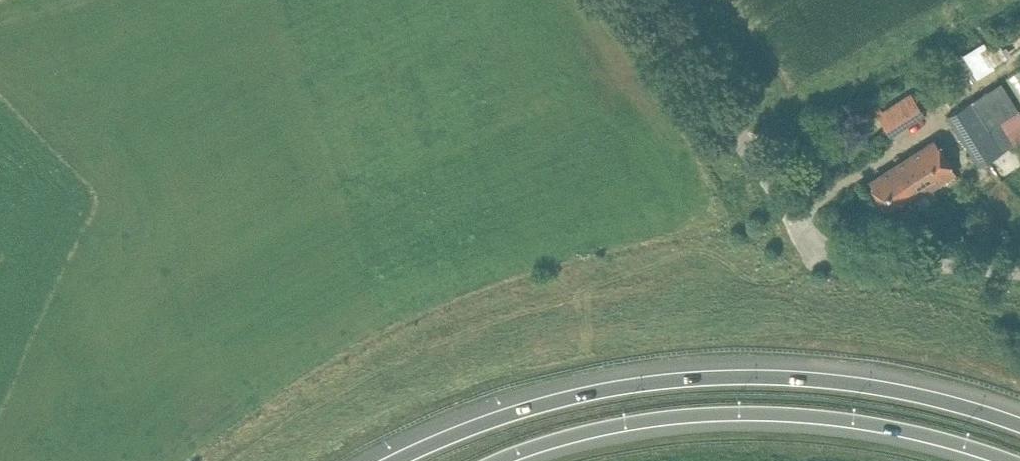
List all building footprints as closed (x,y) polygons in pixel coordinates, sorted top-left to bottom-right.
[(993,33),(960,53),(974,76),(1007,56),(993,33)] [(1006,79),(1019,102),(1019,71),(1006,79)] [(962,75),(949,82),(954,92),(967,85),(962,75)] [(946,116),(978,167),(1013,144),(999,122),(1017,110),(999,83),(946,116)] [(879,106),(874,109),(888,131),(917,113),(906,96),(882,111),(879,106)] [(955,172),(944,155),(935,140),(886,171),(869,181),(887,209),(909,195),(912,199),(955,172)]
